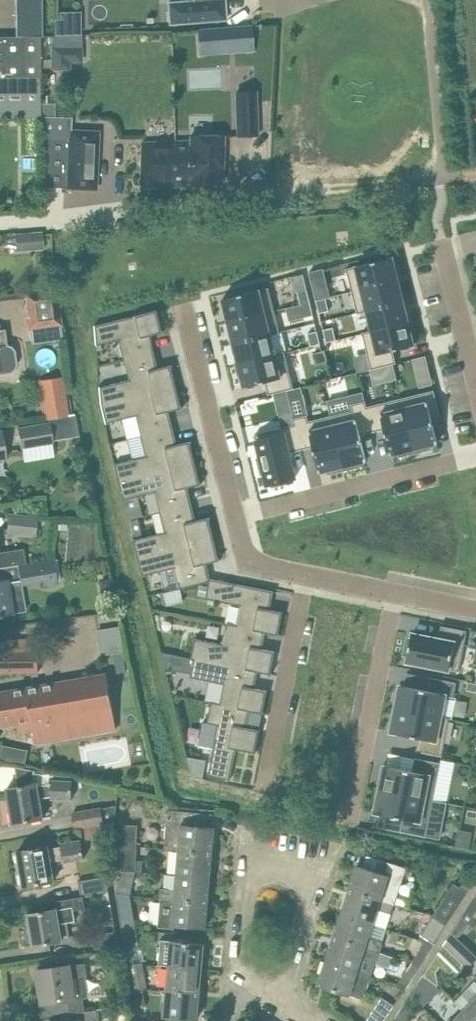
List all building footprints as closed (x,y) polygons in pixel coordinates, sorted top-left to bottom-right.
[(41,0),(15,0),(15,35),(41,35),(41,0)] [(194,0),(168,2),(170,23),(226,19),(224,0),(194,0)] [(73,34),(72,11),(60,11),(60,18),(55,18),(55,35),(73,34)] [(252,27),(197,31),(199,58),(254,53),(252,27)] [(40,77),(42,77),(41,35),(15,35),(0,35),(0,77),(40,77)] [(0,77),(0,117),(40,117),(40,77),(0,77)] [(257,135),(255,91),(236,91),(238,135),(257,135)] [(70,130),(67,187),(95,188),(98,131),(70,130)] [(221,183),(223,135),(190,136),(190,140),(141,142),(140,186),(221,183)] [(48,248),(47,230),(19,231),(20,249),(48,248)] [(393,257),(347,268),(353,291),(399,280),(398,276),(394,259),(393,257)] [(399,280),(353,291),(358,312),(404,301),(401,290),(399,280)] [(326,297),(323,284),(313,287),(316,300),(326,297)] [(269,287),(223,298),(224,301),(227,317),(228,321),(275,310),(269,287)] [(310,301),(307,288),(297,291),(300,303),(310,301)] [(29,329),(62,324),(57,290),(24,295),(29,329)] [(329,310),(326,297),(316,300),(319,312),(329,310)] [(314,314),(310,301),(300,303),(304,316),(314,314)] [(404,301),(358,312),(358,313),(367,311),(372,330),(362,332),(363,333),(409,322),(406,311),(404,301)] [(164,331),(163,329),(162,329),(158,311),(159,311),(159,309),(94,325),(95,344),(118,338),(124,359),(153,351),(150,341),(148,342),(146,335),(164,331)] [(275,310),(228,321),(231,332),(234,342),(280,331),(275,310)] [(409,322),(363,333),(371,368),(396,363),(393,350),(404,347),(415,345),(412,332),(414,331),(412,321),(409,322)] [(336,339),(333,326),(323,329),(326,342),(336,339)] [(6,344),(4,329),(0,330),(0,371),(10,370),(14,368),(16,361),(15,349),(11,346),(6,344)] [(321,343),(318,330),(308,333),(311,346),(321,343)] [(280,331),(234,342),(236,353),(239,363),(285,352),(285,351),(276,353),(271,334),(280,332),(280,331)] [(323,351),(313,353),(315,364),(328,361),(325,350),(323,351)] [(176,386),(172,366),(173,366),(172,364),(155,369),(153,362),(155,361),(153,351),(124,359),(129,379),(99,387),(100,403),(101,405),(176,386)] [(239,364),(236,364),(239,374),(241,374),(244,386),(255,384),(266,381),(269,394),(294,388),(285,352),(239,363),(239,364)] [(427,355),(413,359),(416,372),(430,369),(427,355)] [(167,418),(165,411),(183,407),(183,405),(181,406),(176,386),(101,405),(105,422),(137,414),(143,435),(172,427),(170,418),(167,418)] [(70,415),(66,388),(41,392),(45,418),(70,415)] [(434,390),(402,398),(415,452),(431,448),(430,445),(438,443),(432,417),(440,415),(434,390)] [(366,400),(365,400),(372,431),(384,428),(391,454),(399,452),(400,456),(415,452),(402,398),(367,406),(366,400)] [(353,410),(331,415),(344,469),(359,466),(359,462),(367,460),(360,434),(372,431),(365,400),(351,403),(353,410)] [(307,414),(293,418),(301,449),(313,446),(320,472),(328,470),(329,473),(344,469),(331,415),(309,420),(307,414)] [(294,424),(255,433),(261,457),(257,457),(261,473),(265,472),(268,484),(272,483),(272,486),(285,483),(285,480),(295,477),(293,466),(290,457),(289,452),(301,449),(293,418),(294,424)] [(54,443),(50,422),(17,427),(21,448),(54,443)] [(196,462),(191,442),(192,442),(191,440),(174,444),(172,438),(175,438),(172,427),(143,435),(148,455),(115,463),(119,481),(196,462)] [(186,494),(184,487),(202,483),(202,481),(200,481),(196,462),(119,481),(124,499),(157,490),(162,511),(191,503),(189,493),(186,494)] [(214,538),(209,519),(210,518),(210,517),(193,521),(191,514),(194,514),(191,503),(162,511),(167,531),(134,539),(138,557),(214,538)] [(140,507),(127,510),(128,518),(142,514),(140,507)] [(36,518),(8,515),(6,532),(34,536),(36,518)] [(138,518),(129,520),(131,527),(140,525),(138,518)] [(204,571),(203,564),(220,559),(220,558),(219,558),(214,538),(138,557),(143,575),(176,567),(181,587),(209,580),(209,578),(207,570),(204,571)] [(26,563),(23,548),(0,551),(0,567),(26,563)] [(57,582),(56,580),(61,580),(58,563),(53,563),(53,559),(17,565),(20,580),(42,576),(43,585),(57,582)] [(7,578),(0,579),(0,616),(13,613),(7,578)] [(209,580),(206,598),(241,605),(237,624),(237,625),(264,631),(264,632),(279,635),(280,633),(278,633),(283,612),(268,609),(271,592),(274,593),(274,591),(229,582),(210,578),(209,578),(209,580)] [(179,588),(162,592),(165,606),(183,602),(179,588)] [(191,657),(191,658),(194,659),(256,671),(272,674),(272,673),(272,672),(271,672),(275,651),(260,648),(264,632),(264,631),(237,625),(237,624),(227,622),(223,643),(198,638),(195,638),(191,657)] [(118,624),(95,627),(98,654),(121,651),(118,624)] [(459,670),(467,630),(441,625),(439,639),(412,633),(411,639),(408,638),(405,654),(408,655),(407,660),(459,670)] [(38,671),(38,639),(0,640),(0,672),(38,671)] [(125,657),(118,659),(120,669),(127,667),(125,657)] [(194,659),(190,677),(225,684),(221,703),(221,704),(227,705),(248,709),(248,710),(264,713),(264,712),(263,711),(267,690),(253,687),(256,671),(194,659)] [(35,742),(116,729),(107,674),(0,692),(0,726),(17,723),(18,730),(33,727),(35,742)] [(398,689),(394,708),(449,719),(449,718),(440,716),(444,695),(454,696),(457,682),(431,677),(429,690),(402,685),(401,689),(398,689)] [(466,689),(475,691),(475,683),(468,681),(466,689)] [(211,701),(207,722),(220,725),(217,739),(215,738),(208,775),(230,779),(236,748),(256,752),(256,751),(255,750),(259,729),(245,726),(248,710),(248,709),(227,705),(221,704),(221,703),(211,701)] [(442,755),(449,719),(394,708),(390,726),(393,727),(392,732),(419,737),(417,750),(442,755)] [(2,744),(1,757),(25,761),(27,747),(2,744)] [(207,759),(187,756),(192,776),(204,778),(207,759)] [(382,770),(378,789),(433,800),(441,763),(415,757),(413,771),(386,765),(385,771),(382,770)] [(37,786),(37,782),(7,788),(13,823),(43,818),(40,798),(51,796),(51,799),(72,799),(72,782),(51,781),(51,783),(37,786)] [(426,835),(433,800),(378,789),(374,807),(377,808),(376,812),(403,817),(401,831),(426,835)] [(74,813),(77,827),(115,821),(116,805),(101,808),(74,813)] [(179,850),(212,852),(214,827),(210,827),(212,813),(168,810),(165,848),(179,850)] [(115,846),(137,846),(138,824),(123,824),(123,829),(116,829),(115,846)] [(48,848),(48,845),(17,850),(23,886),(54,881),(51,862),(64,859),(64,861),(84,858),(81,840),(61,843),(61,846),(48,848)] [(137,846),(115,846),(115,859),(122,859),(122,870),(136,871),(143,871),(143,859),(137,859),(137,846)] [(177,874),(210,877),(212,852),(179,850),(177,874)] [(394,904),(406,868),(367,855),(363,867),(357,865),(349,889),(394,904)] [(136,871),(122,870),(116,893),(117,895),(130,895),(130,893),(136,871)] [(162,887),(161,897),(208,902),(210,877),(177,874),(175,889),(162,887)] [(81,896),(83,896),(109,891),(106,877),(78,881),(81,896)] [(447,923),(469,888),(462,884),(460,887),(454,883),(432,917),(440,919),(447,923)] [(349,889),(341,913),(373,923),(378,909),(391,913),(394,904),(349,889)] [(130,895),(117,895),(122,928),(136,930),(130,895)] [(83,896),(81,896),(58,900),(59,908),(28,913),(34,945),(70,939),(67,921),(87,918),(83,896)] [(474,896),(462,914),(472,924),(475,928),(475,897),(474,896)] [(205,927),(208,902),(161,897),(158,926),(175,928),(175,924),(205,927)] [(341,913),(334,936),(380,951),(383,941),(369,936),(373,923),(341,913)] [(475,958),(475,955),(458,938),(472,924),(462,914),(443,944),(463,963),(467,967),(475,958)] [(440,919),(432,917),(421,934),(422,935),(419,939),(427,942),(433,944),(447,923),(440,919)] [(136,930),(122,928),(127,957),(140,955),(136,930)] [(118,944),(115,931),(92,935),(94,948),(118,944)] [(377,961),(380,951),(334,936),(326,960),(358,970),(362,957),(377,961)] [(202,968),(204,943),(161,939),(159,964),(169,965),(202,968)] [(433,944),(427,942),(423,949),(421,947),(411,962),(419,967),(433,944)] [(463,963),(443,944),(423,974),(432,981),(435,976),(433,974),(438,965),(450,973),(452,971),(453,970),(456,971),(463,963)] [(371,975),(358,970),(326,960),(318,984),(363,999),(371,975)] [(419,967),(411,962),(398,983),(406,986),(419,967)] [(40,986),(36,987),(39,1001),(42,1001),(43,1003),(55,1001),(57,1015),(72,1013),(83,1011),(84,1011),(82,997),(88,996),(85,977),(87,977),(85,963),(69,965),(57,966),(38,969),(40,986)] [(166,990),(200,993),(202,968),(169,965),(166,990)] [(134,990),(143,988),(141,971),(131,973),(134,990)] [(432,981),(423,974),(410,994),(423,1006),(440,988),(432,981)] [(463,1010),(474,1020),(475,1020),(475,981),(475,980),(455,1002),(463,1010)] [(143,988),(134,990),(137,1006),(146,1004),(143,988)] [(166,990),(164,1015),(197,1018),(200,993),(166,990)] [(381,997),(366,1020),(383,1020),(394,1005),(381,997)] [(395,1017),(401,1020),(404,1020),(413,1007),(405,1002),(395,1017)] [(71,1020),(97,1020),(96,1009),(84,1011),(83,1011),(72,1013),(73,1020),(71,1020)] [(463,1010),(452,1020),(474,1020),(463,1010)]
